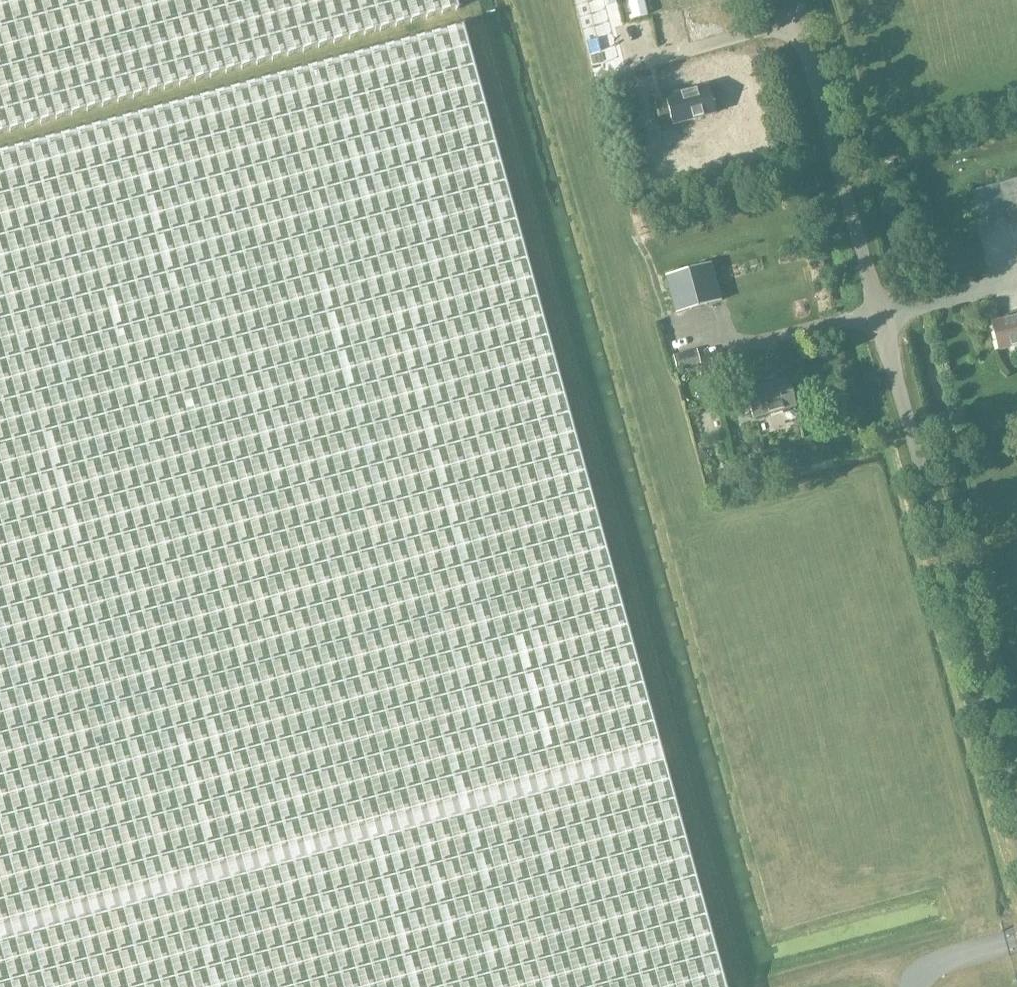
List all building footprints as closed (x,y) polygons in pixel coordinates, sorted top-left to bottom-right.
[(458,10),(455,0),(0,0),(0,135),(458,10)] [(463,27),(0,153),(0,986),(726,986),(463,27)] [(715,112),(707,85),(664,97),(664,98),(653,101),(657,116),(668,113),(671,124),(715,112)] [(1016,219),(1016,180),(997,185),(1006,222),(1016,219)] [(721,299),(710,262),(665,275),(676,312),(721,299)] [(990,322),(998,350),(1016,344),(1016,316),(990,322)] [(706,322),(708,337),(719,335),(718,320),(706,322)] [(795,405),(787,378),(744,390),(744,391),(733,395),(737,409),(748,406),(752,417),(795,405)]
